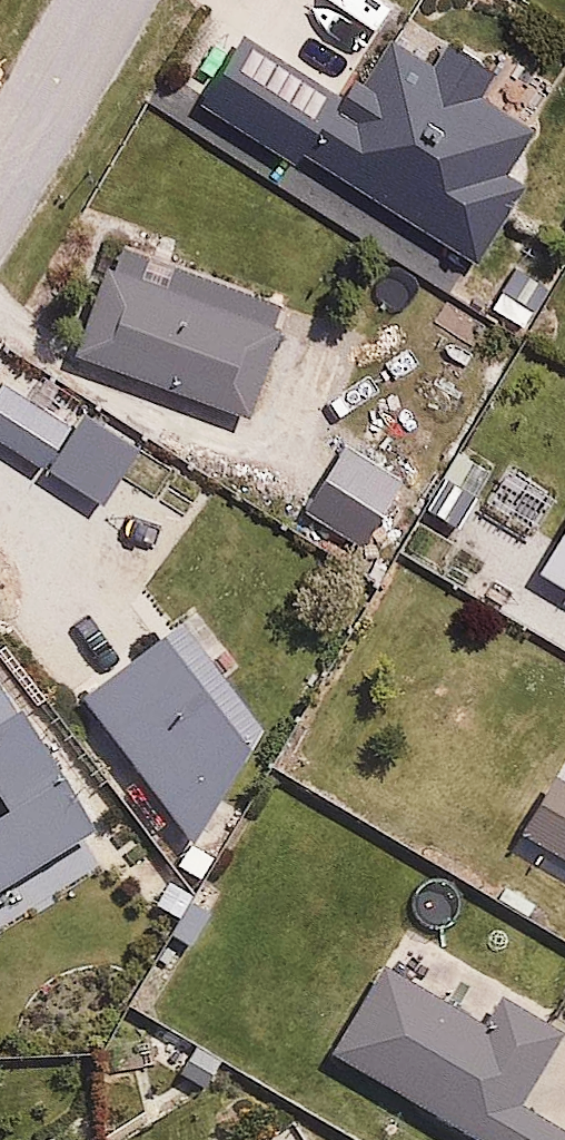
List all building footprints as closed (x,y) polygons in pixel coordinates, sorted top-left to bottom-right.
[(238,32),(197,99),(464,262),(540,137),(471,95),(486,71),(404,21),(354,103),(238,32)] [(98,252),(64,348),(245,411),(279,316),(98,252)] [(39,467),(64,426),(0,386),(0,443),(39,467)] [(340,444),(299,506),(357,544),(398,481),(340,444)] [(525,573),(564,595),(564,500),(525,573)] [(177,619),(74,699),(186,843),(257,722),(177,619)] [(88,828),(0,695),(0,886),(88,828)] [(512,838),(564,868),(564,743),(512,838)] [(323,1058),(464,1139),(564,1139),(564,1137),(509,1105),(543,1045),(384,953),(323,1058)]
